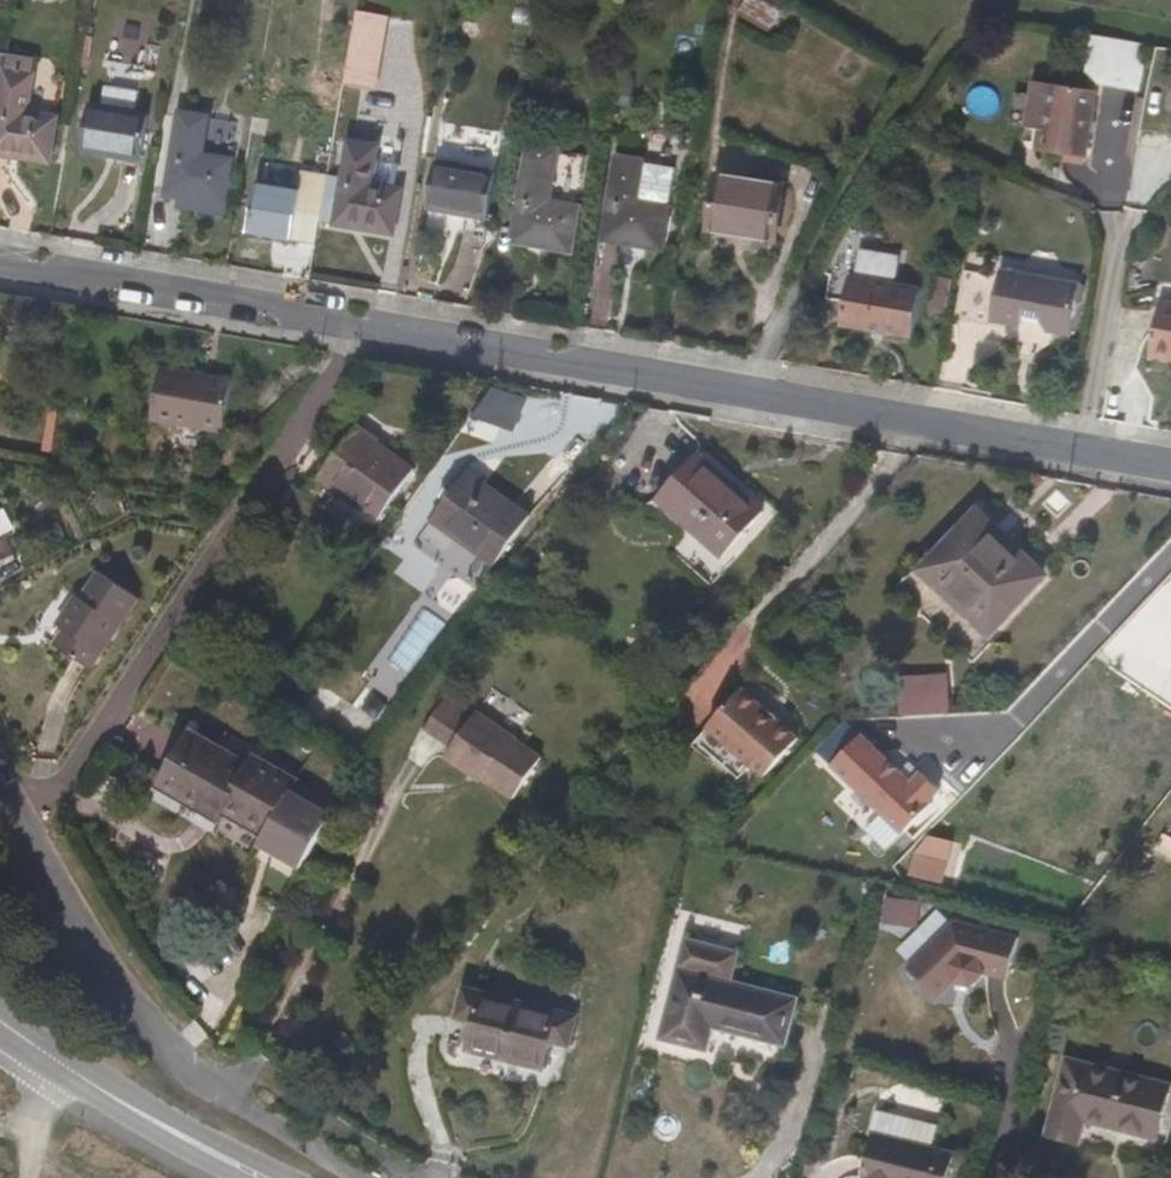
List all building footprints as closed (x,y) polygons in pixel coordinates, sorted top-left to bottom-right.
[(377,84),(388,16),(358,11),(347,79),(377,84)] [(1119,50),(1104,48),(1101,80),(1115,81),(1119,50)] [(1119,50),(1115,81),(1114,86),(1152,92),(1156,56),(1119,50)] [(0,64),(0,158),(48,164),(54,123),(30,120),(35,85),(9,82),(12,66),(0,64)] [(1106,105),(1057,96),(1048,142),(1038,140),(1034,162),(1094,172),(1106,105)] [(143,176),(154,121),(93,111),(87,157),(122,163),(120,172),(143,176)] [(227,217),(235,168),(208,164),(215,124),(186,120),(171,206),(227,217)] [(576,260),(595,164),(571,160),(573,148),(556,144),(554,158),(534,154),(517,249),(576,260)] [(349,182),(335,179),(326,233),(396,243),(400,198),(377,192),(380,158),(354,154),(349,182)] [(667,255),(681,175),(652,170),(652,168),(623,163),(608,245),(667,255)] [(487,228),(495,179),(443,169),(434,219),(487,228)] [(256,241),(323,250),(326,233),(335,179),(309,175),(307,194),(262,188),(256,241)] [(773,247),(782,196),(720,185),(710,237),(773,247)] [(1035,292),(1037,281),(1009,277),(1000,333),(1031,338),(1032,327),(1051,329),(1051,335),(1054,335),(1054,342),(1081,346),(1090,290),(1059,285),(1058,296),(1035,292)] [(1059,285),(1037,281),(1035,292),(1058,296),(1059,285)] [(852,334),(922,346),(929,297),(859,286),(852,334)] [(1170,309),(1160,362),(1170,364),(1170,310),(1170,309)] [(1032,327),(1031,338),(1054,342),(1054,335),(1051,335),(1051,329),(1032,327)] [(224,425),(230,371),(158,359),(149,413),(224,425)] [(420,483),(361,440),(320,495),(378,539),(420,483)] [(773,515),(704,461),(667,506),(735,561),(773,515)] [(441,529),(507,573),(542,524),(476,479),(441,529)] [(1022,547),(1029,540),(998,512),(942,569),(971,598),(1022,547)] [(971,598),(966,603),(1003,639),(1057,582),(1022,547),(971,598)] [(937,574),(966,603),(971,598),(942,569),(937,574)] [(90,682),(134,615),(94,591),(76,617),(68,611),(48,643),(59,649),(51,661),(90,682)] [(900,715),(951,714),(950,674),(900,674),(900,715)] [(747,692),(712,729),(766,780),(801,743),(781,724),(778,727),(764,714),(767,711),(747,692)] [(459,750),(490,774),(518,795),(547,758),(487,713),(459,750)] [(144,796),(187,819),(194,811),(247,836),(277,777),(237,756),(231,767),(172,737),(144,796)] [(834,770),(907,837),(936,806),(933,803),(943,792),(924,775),(914,786),(863,739),(834,770)] [(485,782),(490,774),(459,750),(453,757),(485,782)] [(917,851),(911,874),(943,883),(950,859),(917,851)] [(738,949),(744,927),(696,914),(690,937),(738,949)] [(986,976),(1009,981),(1020,934),(935,914),(920,980),(982,994),(986,976)] [(713,1029),(784,1048),(797,998),(680,967),(659,1040),(705,1052),(713,1029)] [(469,1049),(547,1069),(554,1042),(567,1045),(576,1015),(466,987),(458,1016),(476,1021),(469,1049)] [(1170,1089),(1170,1088),(1068,1058),(1045,1137),(1076,1147),(1082,1125),(1156,1145),(1170,1089)] [(868,1135),(857,1177),(859,1177),(944,1177),(950,1155),(868,1135)]
